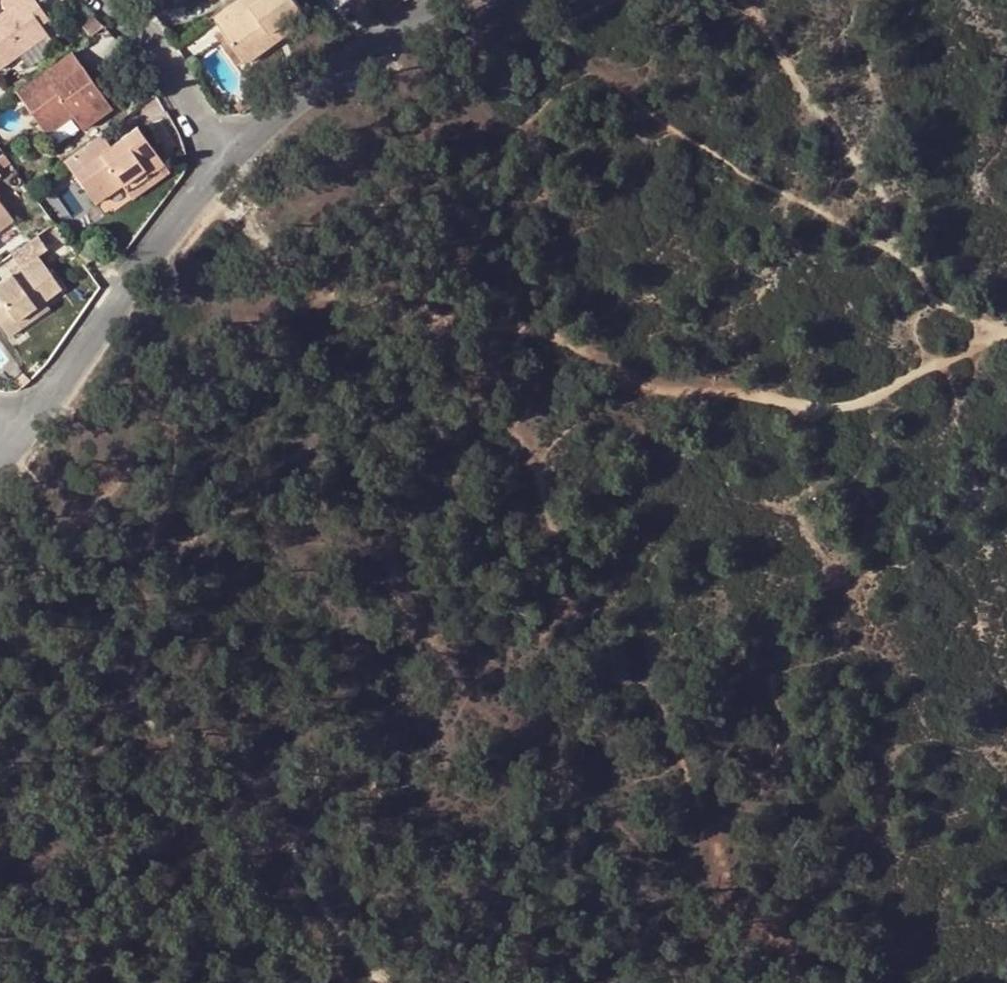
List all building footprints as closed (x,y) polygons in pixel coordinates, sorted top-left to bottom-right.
[(6,10),(0,14),(0,68),(48,34),(41,25),(24,0),(0,0),(0,2),(6,10)] [(41,25),(49,19),(36,0),(24,0),(41,25)] [(214,15),(224,29),(247,62),(279,40),(273,32),(292,19),(303,11),(295,0),(235,0),(214,15)] [(273,32),(279,40),(298,26),(292,19),(273,32)] [(247,62),(224,29),(217,33),(241,67),(247,62)] [(52,84),(81,64),(72,51),(43,72),(52,84)] [(30,81),(16,91),(38,123),(64,104),(72,114),(83,130),(114,109),(81,64),(52,84),(43,72),(30,81)] [(30,81),(43,72),(40,67),(26,76),(30,81)] [(64,104),(38,123),(46,134),(72,114),(64,104)] [(103,134),(65,161),(88,194),(102,184),(109,196),(122,186),(127,192),(166,165),(138,125),(110,145),(103,134)] [(3,154),(0,156),(0,170),(10,163),(3,154)] [(166,165),(127,192),(132,200),(171,172),(166,165)] [(102,184),(88,194),(96,205),(109,196),(102,184)] [(12,219),(0,201),(0,228),(12,219)] [(53,223),(36,235),(42,242),(58,230),(53,223)] [(11,253),(17,261),(20,266),(11,272),(0,280),(0,298),(2,301),(0,302),(0,325),(8,336),(22,327),(16,319),(42,301),(60,288),(38,256),(47,249),(42,242),(36,235),(11,253)] [(20,266),(17,261),(7,268),(11,272),(20,266)] [(16,319),(22,327),(47,308),(42,301),(16,319)]
